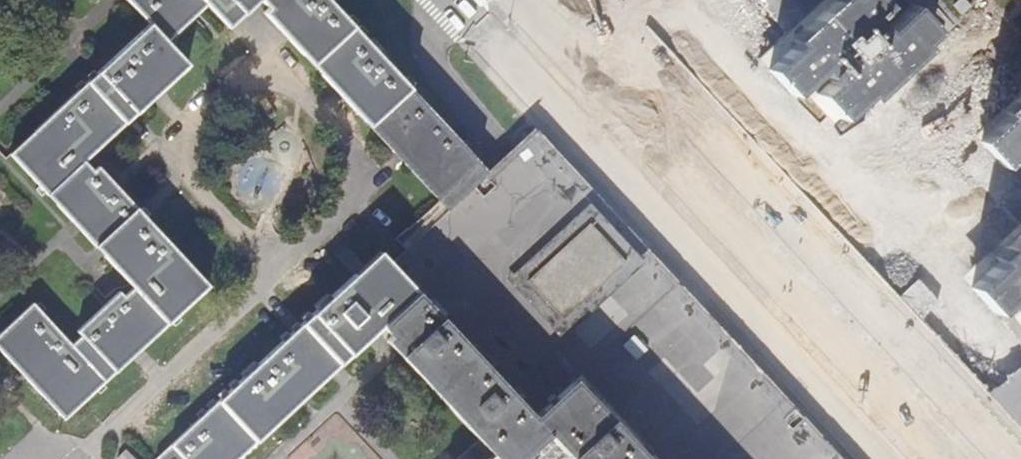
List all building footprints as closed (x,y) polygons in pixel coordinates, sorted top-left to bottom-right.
[(151,24),(94,77),(36,131),(19,148),(11,155),(13,156),(73,222),(76,225),(82,232),(102,252),(122,274),(135,289),(126,298),(121,293),(110,302),(79,331),(83,337),(73,346),(35,304),(18,320),(0,337),(0,350),(18,369),(57,411),(66,421),(133,359),(140,353),(145,347),(210,287),(143,214),(100,168),(95,172),(86,162),(101,147),(133,118),(164,90),(190,65),(168,41),(209,5),(230,28),(237,22),(244,15),(260,0),(128,0),(151,24)] [(269,8),(265,13),(291,41),(340,93),(352,107),(397,155),(407,165),(439,200),(449,211),(491,173),(330,0),(261,0),(269,8)] [(589,204),(508,279),(563,338),(644,262),(589,204)] [(574,378),(533,416),(528,409),(525,406),(520,402),(393,264),(382,252),(349,283),(299,328),(273,353),(159,458),(242,458),(295,410),(299,405),(306,399),(336,370),(368,341),(382,327),(391,337),(386,342),(395,350),(400,356),(485,447),(493,454),(487,458),(524,458),(550,435),(572,458),(649,458),(574,378)] [(525,406),(528,409),(533,416),(574,378),(649,458),(666,458),(584,371),(575,360),(525,406)]
